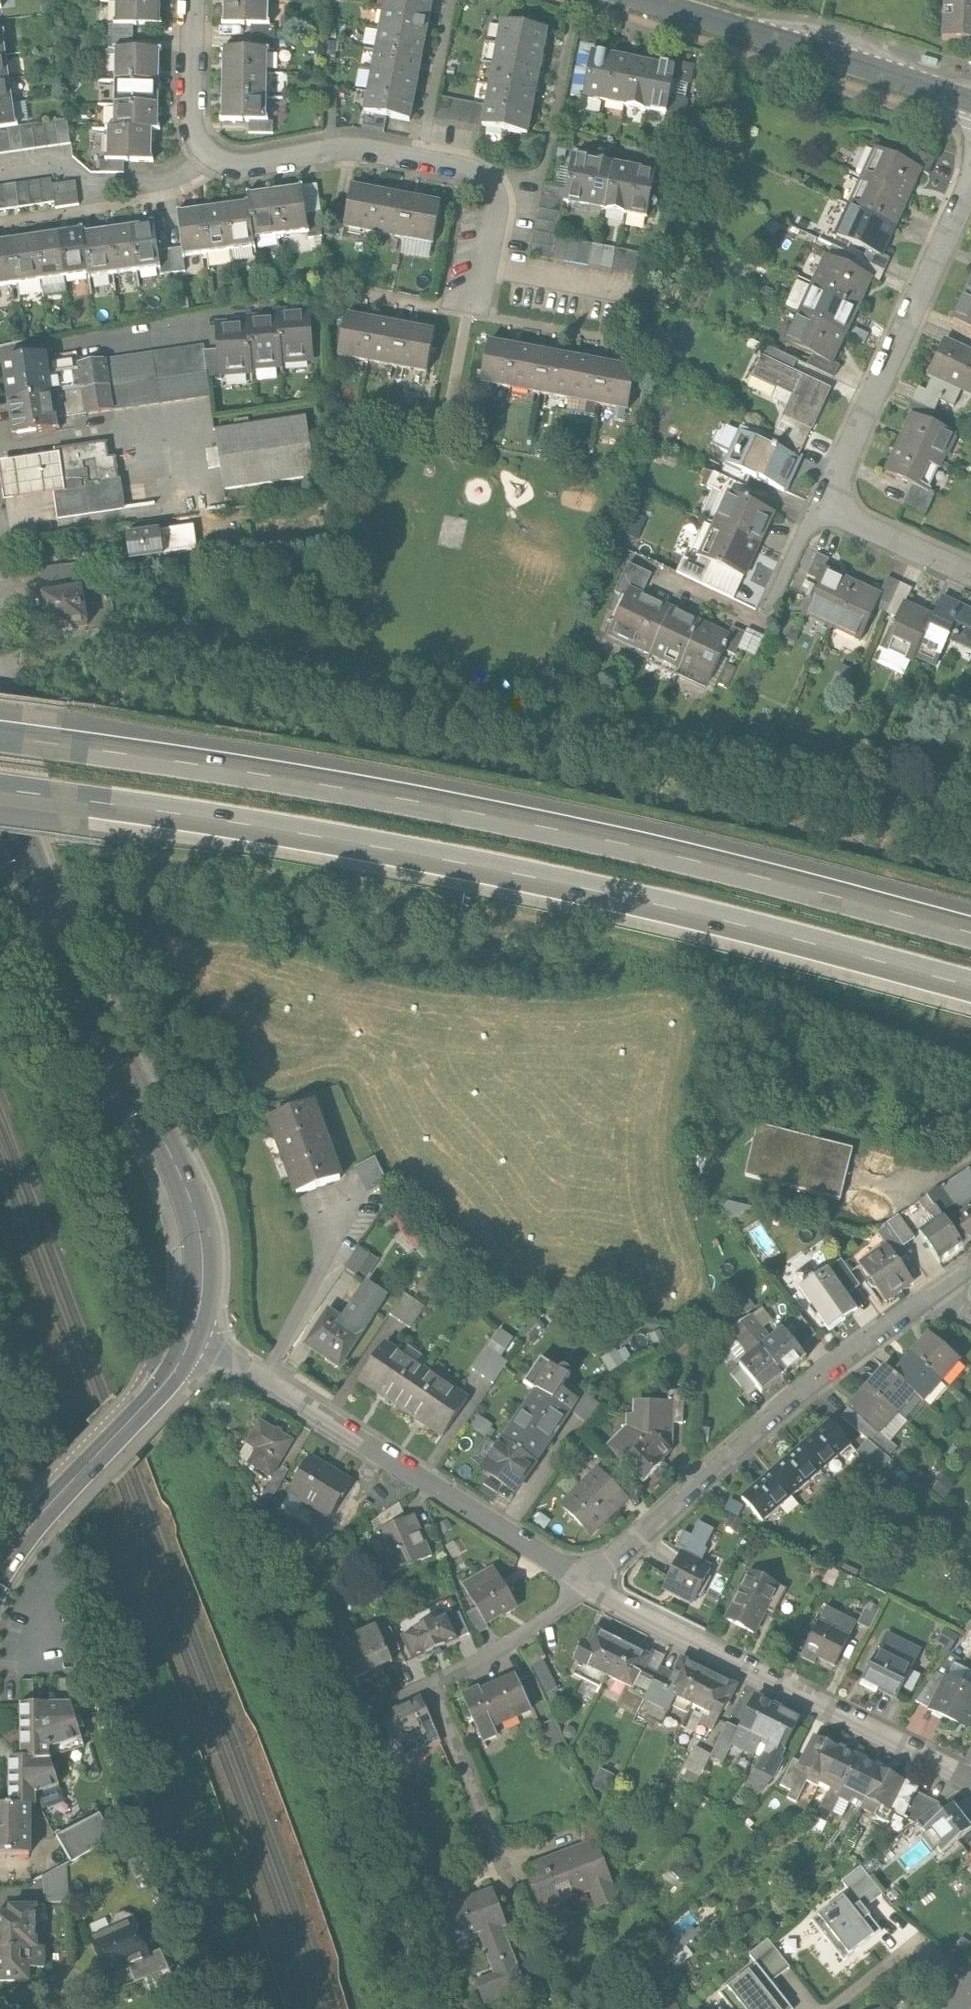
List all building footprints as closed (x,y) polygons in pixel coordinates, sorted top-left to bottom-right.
[(158,0),(113,0),(113,22),(158,22),(158,0)] [(222,23),(249,22),(266,22),(266,0),(221,0),(222,23)] [(431,0),(381,0),(380,3),(429,12),(431,0)] [(942,38),(970,40),(970,0),(968,0),(944,0),(942,38)] [(425,34),(429,12),(380,3),(376,24),(425,34)] [(542,47),(547,26),(498,16),(494,38),(542,47)] [(266,22),(249,22),(249,45),(266,45),(273,45),(273,22),(266,22)] [(421,55),(425,34),(376,24),(372,46),(421,55)] [(538,68),(542,47),(494,38),(490,59),(538,68)] [(249,45),(220,44),(220,67),(265,68),(266,45),(249,45)] [(113,75),(156,76),(156,46),(113,45),(113,75)] [(416,76),(421,55),(372,46),(368,67),(416,76)] [(610,51),(589,47),(580,97),(601,100),(610,51)] [(631,55),(610,51),(601,100),(622,104),(631,55)] [(652,58),(631,55),(622,104),(644,108),(652,58)] [(674,62),(652,58),(644,108),(665,112),(674,62)] [(534,89),(538,68),(490,59),(486,80),(534,89)] [(265,94),(265,68),(220,67),(219,93),(265,94)] [(412,98),(416,76),(368,67),(364,88),(412,98)] [(112,100),(155,101),(156,76),(113,75),(112,100)] [(7,77),(0,78),(0,103),(11,101),(7,77)] [(530,111),(534,89),(486,80),(482,102),(530,111)] [(408,119),(412,98),(364,88),(360,109),(380,114),(408,119)] [(265,118),(265,94),(219,93),(219,118),(248,118),(265,118)] [(438,115),(478,123),(481,107),(442,99),(438,115)] [(149,126),(155,126),(155,101),(112,100),(111,125),(149,126)] [(11,101),(0,103),(0,128),(14,126),(11,101)] [(526,132),(530,111),(482,102),(481,107),(478,123),(526,132)] [(380,114),(360,109),(357,120),(378,124),(380,114)] [(272,118),(265,118),(248,118),(248,131),(272,131),(272,118)] [(14,126),(0,128),(0,151),(69,141),(66,119),(14,126)] [(148,160),(149,126),(111,125),(104,125),(103,159),(148,160)] [(905,158),(923,165),(933,169),(940,150),(912,139),(905,158)] [(909,195),(923,165),(905,158),(873,143),(860,172),(909,195)] [(562,199),(561,202),(584,206),(593,156),(570,152),(562,199)] [(593,156),(584,206),(606,210),(615,160),(593,156)] [(615,160),(606,210),(625,213),(634,164),(615,160)] [(634,164),(625,213),(646,217),(655,168),(634,164)] [(896,224),(909,195),(860,172),(847,202),(896,224)] [(0,184),(0,207),(53,200),(54,207),(80,204),(76,179),(50,183),(50,177),(0,184)] [(380,188),(350,182),(342,226),(372,232),(380,188)] [(300,184),(272,188),(278,232),(306,228),(300,184)] [(272,188),(244,192),(245,201),(249,236),(278,232),(272,188)] [(409,193),(380,188),(372,232),(401,237),(409,193)] [(439,199),(409,193),(401,237),(431,242),(439,199)] [(555,237),(561,202),(562,199),(541,195),(530,255),(623,272),(627,250),(555,237)] [(221,204),(226,247),(250,245),(249,236),(245,201),(221,204)] [(883,253),(896,224),(847,202),(834,231),(865,245),(883,253)] [(197,207),(202,250),(226,247),(221,204),(197,207)] [(180,247),(181,253),(202,250),(197,207),(175,210),(180,247)] [(135,269),(158,266),(155,250),(152,222),(129,225),(135,269)] [(111,273),(135,269),(129,225),(105,228),(111,273)] [(79,227),(57,230),(63,275),(85,273),(79,232),(79,227)] [(85,276),(111,273),(105,228),(79,232),(85,273),(85,276)] [(57,230),(33,233),(38,278),(63,275),(57,230)] [(33,233),(9,236),(14,281),(38,278),(33,233)] [(0,237),(0,283),(14,281),(9,236),(0,237)] [(855,267),(874,275),(886,280),(896,258),(883,253),(865,245),(855,267)] [(180,247),(155,250),(158,266),(158,273),(183,270),(181,253),(180,247)] [(861,304),(874,275),(855,267),(824,253),(811,281),(861,304)] [(848,332),(861,304),(811,281),(798,310),(848,332)] [(963,289),(951,316),(970,325),(970,293),(963,289)] [(281,360),(312,358),(309,308),(278,309),(278,312),(281,360)] [(835,361),(848,332),(798,310),(786,339),(820,354),(835,361)] [(374,317),(344,311),(336,355),(365,361),(374,317)] [(281,360),(278,312),(249,314),(249,318),(251,366),(281,364),(281,360)] [(403,322),(374,317),(365,361),(395,366),(403,322)] [(251,366),(249,318),(216,320),(218,350),(220,372),(221,372),(251,370),(251,366)] [(433,328),(403,322),(395,366),(425,372),(433,328)] [(970,395),(970,347),(944,335),(927,375),(932,377),(926,390),(940,396),(954,403),(960,390),(970,395)] [(516,344),(486,338),(478,382),(508,387),(516,344)] [(546,349),(516,344),(508,387),(537,393),(546,349)] [(77,365),(78,371),(84,415),(209,397),(208,380),(204,351),(203,346),(77,365)] [(575,355),(546,349),(537,393),(567,399),(575,355)] [(222,379),(221,372),(220,372),(218,350),(204,351),(208,380),(222,379)] [(843,364),(835,361),(820,354),(815,364),(838,375),(843,364)] [(605,360),(575,355),(567,399),(597,404),(605,360)] [(8,401),(51,395),(48,375),(45,356),(3,362),(8,401)] [(800,456),(831,388),(761,356),(752,378),(791,395),(770,443),(800,456)] [(635,366),(605,360),(597,404),(626,410),(635,366)] [(51,395),(81,391),(78,371),(48,375),(51,395)] [(930,420),(940,396),(926,390),(920,388),(910,411),(930,420)] [(81,391),(51,395),(54,419),(84,415),(81,391)] [(13,437),(55,431),(54,419),(51,395),(8,401),(13,437)] [(930,420),(910,411),(896,443),(943,462),(957,431),(930,420)] [(304,418),(214,431),(221,490),(312,476),(304,418)] [(784,492),(800,456),(770,443),(739,429),(723,464),(751,477),(784,492)] [(106,442),(55,450),(61,490),(54,491),(59,519),(123,510),(116,457),(108,459),(106,442)] [(930,492),(943,462),(896,443),(884,471),(930,492)] [(58,453),(30,458),(0,462),(0,476),(4,502),(36,497),(64,493),(58,453)] [(751,477),(723,464),(718,475),(713,473),(707,487),(725,495),(726,491),(748,500),(752,491),(746,488),(751,477)] [(711,525),(760,547),(775,512),(748,500),(726,491),(725,495),(711,525)] [(126,536),(130,560),(202,549),(199,525),(148,533),(147,528),(131,530),(132,536),(126,536)] [(712,564),(746,578),(760,547),(711,525),(697,557),(712,564)] [(702,588),(712,564),(697,557),(686,552),(675,575),(702,588)] [(807,576),(818,581),(825,567),(829,560),(817,554),(807,576)] [(628,589),(642,596),(651,576),(627,565),(614,594),(624,598),(628,589)] [(854,580),(825,567),(818,581),(802,616),(831,629),(854,580)] [(876,608),(896,617),(903,601),(909,588),(888,579),(882,593),(876,608)] [(882,593),(854,580),(831,629),(860,642),(876,608),(882,593)] [(81,589),(43,594),(48,630),(86,625),(81,589)] [(624,598),(606,638),(649,658),(671,609),(642,596),(628,589),(624,598)] [(915,654),(937,664),(948,640),(970,651),(970,609),(942,596),(933,615),(915,654)] [(881,650),(911,664),(915,654),(933,615),(903,601),(896,617),(881,650)] [(700,622),(671,609),(649,658),(678,671),(700,622)] [(729,635),(700,622),(678,671),(707,684),(722,651),(729,635)] [(732,627),(729,635),(722,651),(736,657),(746,633),(732,627)] [(312,1104),(270,1120),(298,1193),(340,1177),(312,1104)] [(863,1145),(769,1122),(757,1172),(851,1195),(863,1145)] [(375,1158),(356,1167),(369,1193),(388,1183),(375,1158)] [(970,1172),(968,1170),(927,1197),(935,1210),(961,1246),(970,1240),(970,1172)] [(927,1197),(919,1203),(927,1215),(935,1210),(927,1197)] [(918,1235),(937,1263),(961,1246),(935,1210),(927,1215),(932,1225),(918,1235)] [(391,1220),(424,1259),(432,1251),(422,1241),(424,1239),(402,1211),(391,1220)] [(876,1234),(886,1247),(887,1246),(898,1262),(908,1255),(903,1248),(915,1240),(899,1216),(887,1224),(888,1226),(876,1234)] [(377,1258),(358,1245),(344,1267),(356,1275),(357,1273),(365,1277),(377,1258)] [(876,1289),(884,1300),(912,1281),(898,1262),(887,1246),(886,1247),(859,1266),(867,1277),(865,1284),(869,1290),(876,1289)] [(841,1261),(828,1270),(847,1297),(860,1287),(841,1261)] [(828,1270),(799,1291),(829,1332),(857,1312),(847,1297),(828,1270)] [(320,1332),(310,1348),(328,1359),(327,1360),(339,1368),(386,1297),(366,1284),(342,1320),(329,1311),(317,1330),(320,1332)] [(425,1307),(404,1293),(389,1314),(410,1328),(425,1307)] [(756,1305),(749,1295),(734,1305),(742,1315),(756,1305)] [(724,1339),(743,1363),(761,1349),(774,1339),(754,1315),(724,1339)] [(800,1317),(789,1326),(805,1345),(816,1337),(800,1317)] [(774,1339),(761,1349),(784,1377),(805,1360),(798,1351),(805,1345),(789,1326),(774,1339)] [(500,1330),(474,1369),(495,1383),(509,1362),(502,1358),(514,1340),(500,1330)] [(928,1334),(910,1355),(940,1381),(958,1360),(928,1334)] [(361,1380),(402,1408),(426,1372),(385,1345),(361,1380)] [(757,1386),(763,1394),(784,1377),(761,1349),(743,1363),(740,1366),(757,1386)] [(617,1351),(604,1359),(612,1372),(625,1365),(617,1351)] [(922,1401),(940,1381),(910,1355),(892,1376),(914,1394),(922,1401)] [(748,1394),(757,1386),(740,1366),(732,1373),(748,1394)] [(551,1367),(535,1389),(571,1414),(579,1402),(562,1390),(569,1379),(551,1367)] [(883,1368),(866,1388),(896,1414),(914,1394),(892,1376),(883,1368)] [(466,1400),(426,1372),(402,1408),(443,1435),(466,1400)] [(879,1435),(896,1414),(866,1388),(848,1408),(879,1435)] [(535,1389),(502,1439),(538,1463),(571,1414),(535,1389)] [(671,1393),(670,1404),(674,1404),(673,1452),(684,1452),(685,1406),(688,1406),(689,1394),(671,1393)] [(632,1472),(645,1483),(665,1464),(663,1462),(673,1452),(674,1404),(670,1404),(635,1404),(635,1418),(628,1418),(628,1429),(608,1447),(625,1465),(621,1468),(626,1474),(632,1472)] [(848,1408),(841,1417),(895,1464),(902,1455),(879,1435),(848,1408)] [(493,1426),(479,1416),(472,1426),(486,1436),(493,1426)] [(292,1442),(260,1423),(247,1445),(257,1451),(249,1465),(271,1478),(292,1442)] [(798,1452),(818,1474),(849,1446),(828,1424),(798,1452)] [(502,1439),(481,1470),(517,1494),(538,1463),(502,1439)] [(772,1475),(793,1497),(818,1474),(798,1452),(772,1475)] [(310,1458),(289,1493),(330,1517),(351,1482),(310,1458)] [(610,1466),(602,1474),(618,1491),(626,1483),(610,1466)] [(598,1470),(562,1507),(593,1538),(629,1501),(618,1491),(602,1474),(598,1470)] [(763,1524),(793,1497),(772,1475),(743,1502),(763,1524)] [(370,1523),(375,1534),(406,1521),(399,1504),(370,1523)] [(406,1521),(375,1534),(393,1574),(431,1558),(414,1517),(406,1521)] [(683,1556),(680,1555),(663,1589),(694,1604),(711,1570),(700,1565),(707,1552),(705,1551),(714,1531),(699,1523),(691,1538),(683,1533),(676,1548),(685,1553),(683,1556)] [(493,1568),(462,1586),(485,1625),(516,1608),(493,1568)] [(749,1573),(725,1621),(754,1636),(766,1612),(773,1616),(786,1591),(749,1573)] [(880,1610),(868,1604),(858,1624),(871,1630),(880,1610)] [(848,1638),(856,1622),(826,1608),(818,1623),(848,1638)] [(444,1618),(401,1638),(412,1661),(455,1641),(444,1618)] [(818,1623),(801,1659),(814,1664),(817,1658),(833,1667),(848,1638),(818,1623)] [(360,1649),(345,1655),(350,1667),(356,1680),(371,1673),(374,1680),(384,1675),(381,1669),(392,1664),(389,1656),(379,1634),(376,1627),(354,1637),(360,1649)] [(389,1629),(379,1634),(389,1656),(399,1651),(389,1629)] [(606,1674),(622,1643),(597,1630),(574,1674),(587,1680),(593,1668),(606,1674)] [(954,1636),(945,1631),(938,1644),(947,1649),(954,1636)] [(919,1653),(887,1636),(861,1687),(875,1694),(877,1690),(895,1699),(919,1653)] [(648,1657),(622,1643),(606,1674),(631,1687),(632,1688),(643,1666),(648,1657)] [(539,1646),(523,1654),(531,1667),(543,1661),(546,1660),(539,1646)] [(667,1691),(693,1704),(709,1673),(683,1660),(675,1676),(667,1691)] [(543,1661),(531,1667),(548,1702),(554,1699),(551,1691),(556,1688),(543,1661)] [(658,1673),(643,1666),(632,1688),(631,1687),(630,1689),(645,1697),(658,1673)] [(356,1680),(350,1667),(339,1671),(348,1693),(360,1689),(356,1680)] [(660,1669),(658,1673),(645,1697),(638,1712),(662,1724),(672,1704),(689,1712),(693,1704),(667,1691),(675,1676),(660,1669)] [(735,1687),(709,1673),(693,1704),(705,1711),(700,1722),(713,1729),(735,1687)] [(57,1679),(58,1704),(70,1703),(71,1706),(94,1699),(87,1674),(70,1679),(57,1679)] [(930,1710),(945,1681),(936,1677),(916,1702),(930,1710)] [(477,1691),(460,1698),(481,1745),(495,1738),(491,1729),(528,1713),(513,1678),(478,1693),(477,1691)] [(21,1680),(21,1704),(33,1704),(33,1680),(21,1680)] [(945,1681),(930,1710),(929,1713),(967,1732),(970,1724),(970,1694),(945,1681)] [(753,1753),(756,1747),(777,1708),(757,1697),(740,1730),(732,1744),(744,1750),(745,1748),(753,1753)] [(439,1741),(421,1700),(381,1719),(383,1722),(392,1742),(373,1751),(379,1764),(377,1765),(379,1769),(384,1767),(399,1759),(439,1741)] [(21,1704),(21,1757),(49,1757),(49,1747),(81,1738),(71,1706),(70,1703),(58,1704),(33,1704),(21,1704)] [(798,1719),(777,1708),(756,1747),(766,1752),(758,1770),(770,1780),(776,1770),(779,1772),(788,1753),(782,1750),(798,1719)] [(553,1721),(540,1726),(549,1748),(562,1743),(553,1721)] [(383,1722),(364,1731),(373,1751),(392,1742),(383,1722)] [(728,1724),(712,1754),(711,1756),(724,1762),(732,1744),(740,1730),(728,1724)] [(801,1768),(822,1778),(837,1747),(817,1737),(803,1764),(801,1768)] [(712,1754),(695,1746),(680,1775),(697,1783),(711,1756),(712,1754)] [(859,1759),(837,1747),(822,1778),(817,1787),(828,1793),(816,1815),(827,1821),(839,1798),(859,1759)] [(9,1757),(9,1803),(9,1804),(29,1804),(29,1805),(36,1805),(35,1792),(38,1791),(58,1785),(49,1757),(21,1757),(9,1757)] [(803,1764),(793,1759),(780,1785),(791,1791),(787,1799),(796,1803),(807,1782),(817,1787),(822,1778),(801,1768),(803,1764)] [(839,1798),(861,1809),(881,1770),(859,1759),(839,1798)] [(758,1796),(770,1780),(758,1770),(746,1787),(758,1796)] [(904,1782),(881,1770),(861,1809),(875,1816),(874,1817),(888,1825),(894,1814),(889,1812),(904,1782)] [(617,1780),(601,1772),(592,1789),(609,1798),(617,1780)] [(918,1789),(904,1782),(889,1812),(894,1814),(903,1819),(916,1793),(918,1789)] [(62,1800),(58,1785),(38,1791),(43,1806),(62,1800)] [(939,1805),(916,1793),(903,1819),(914,1825),(939,1805)] [(29,1853),(29,1805),(29,1804),(9,1804),(9,1803),(0,1803),(0,1854),(29,1853)] [(947,1813),(923,1831),(941,1854),(959,1841),(970,1832),(970,1828),(955,1807),(947,1813)] [(100,1814),(57,1836),(72,1862),(112,1838),(100,1814)] [(576,1828),(584,1850),(594,1846),(608,1841),(600,1820),(576,1828)] [(630,1831),(618,1825),(612,1837),(625,1842),(630,1831)] [(616,1902),(594,1846),(584,1850),(527,1871),(543,1911),(592,1893),(598,1908),(616,1902)] [(697,1862),(687,1853),(669,1874),(679,1884),(697,1862)] [(67,1864),(44,1875),(44,1903),(69,1903),(67,1864)] [(848,1893),(812,1920),(843,1962),(882,1933),(864,1909),(882,1895),(861,1867),(840,1882),(848,1893)] [(492,1889),(470,1898),(444,1908),(437,1911),(449,1946),(478,1934),(494,1975),(476,1982),(486,2007),(528,1989),(503,1928),(507,1926),(492,1889)] [(159,1902),(143,1907),(148,1921),(163,1916),(159,1902)] [(37,1948),(36,1920),(47,1920),(47,1906),(8,1906),(8,1914),(0,1914),(0,1949),(37,1948)] [(151,1957),(150,1955),(133,1917),(123,1914),(114,1917),(110,1927),(112,1931),(91,1940),(107,1976),(128,1967),(151,1957)] [(673,1943),(666,1931),(658,1939),(668,1960),(698,1936),(692,1928),(673,1943)] [(719,1994),(730,2008),(788,2008),(771,1985),(790,1968),(768,1942),(749,1956),(756,1966),(719,1994)] [(37,1948),(0,1949),(0,1983),(28,1983),(28,1969),(46,1969),(46,1948),(37,1948)] [(169,1971),(161,1951),(150,1955),(151,1957),(128,1967),(135,1984),(169,1971)] [(638,2008),(676,2008),(671,1997),(638,2008)]
